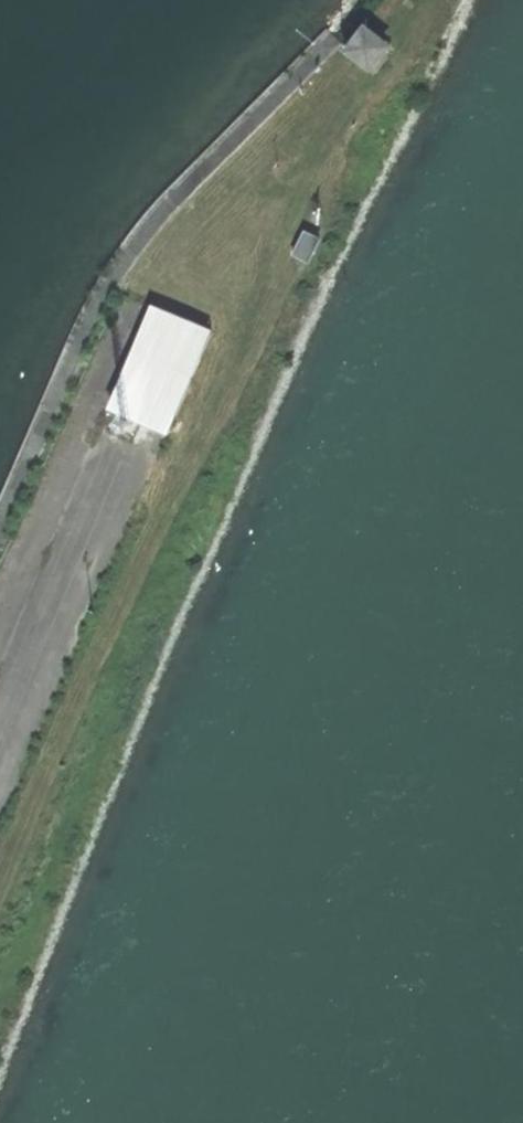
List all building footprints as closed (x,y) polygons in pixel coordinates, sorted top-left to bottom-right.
[(367,38),(356,52),(371,65),(382,51),(367,38)] [(325,245),(308,235),(297,256),(312,265),(325,245)] [(214,335),(154,308),(117,402),(143,414),(176,429),(214,335)]
